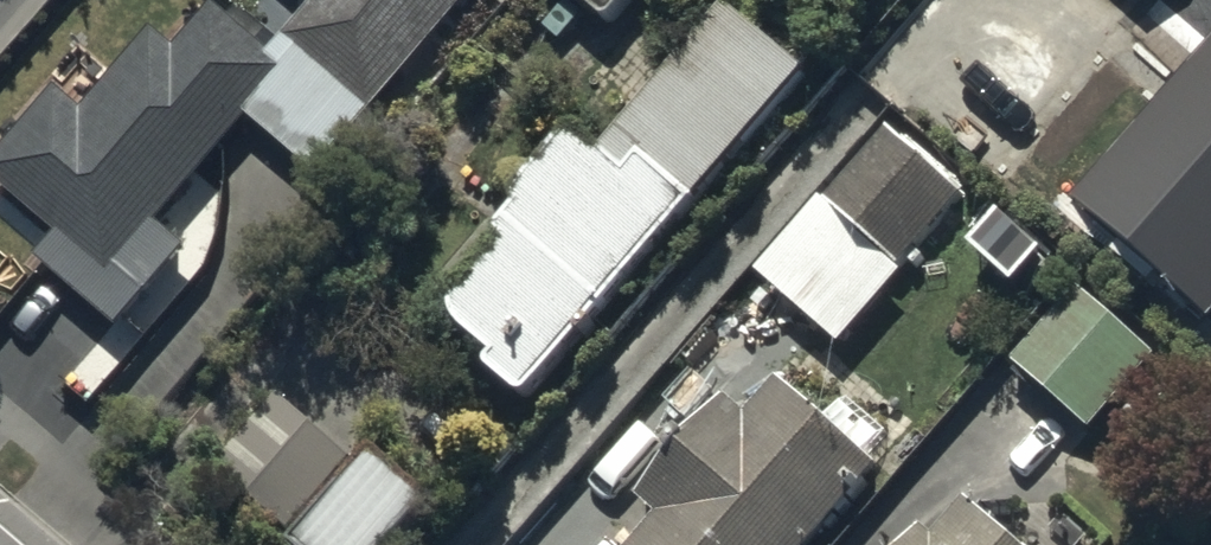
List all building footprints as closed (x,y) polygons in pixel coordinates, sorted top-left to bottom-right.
[(53,79),(0,141),(0,181),(52,226),(32,249),(124,327),(193,246),(158,216),(250,108),(317,166),(460,0),(307,0),(266,48),(210,0),(175,41),(150,19),(108,67),(93,54),(64,88),(53,79)] [(570,115),(510,189),(516,194),(492,224),(500,230),(441,303),(493,346),(485,356),(532,395),(807,56),(738,0),(713,0),(600,139),(570,115)] [(612,23),(631,0),(586,0),(612,23)] [(1072,193),(1210,311),(1210,29),(1072,193)] [(967,192),(880,121),(820,194),(906,265),(967,192)] [(1194,384),(1071,279),(1008,352),(1092,424),(1102,412),(1142,446),(1194,384)] [(877,460),(772,367),(740,404),(725,390),(634,493),(658,514),(631,544),(802,544),(877,460)] [(210,461),(286,525),(347,452),(272,389),(210,461)] [(295,537),(305,544),(385,544),(429,495),(373,447),(295,537)] [(958,489),(925,528),(920,524),(902,544),(1024,544),(958,489)]
